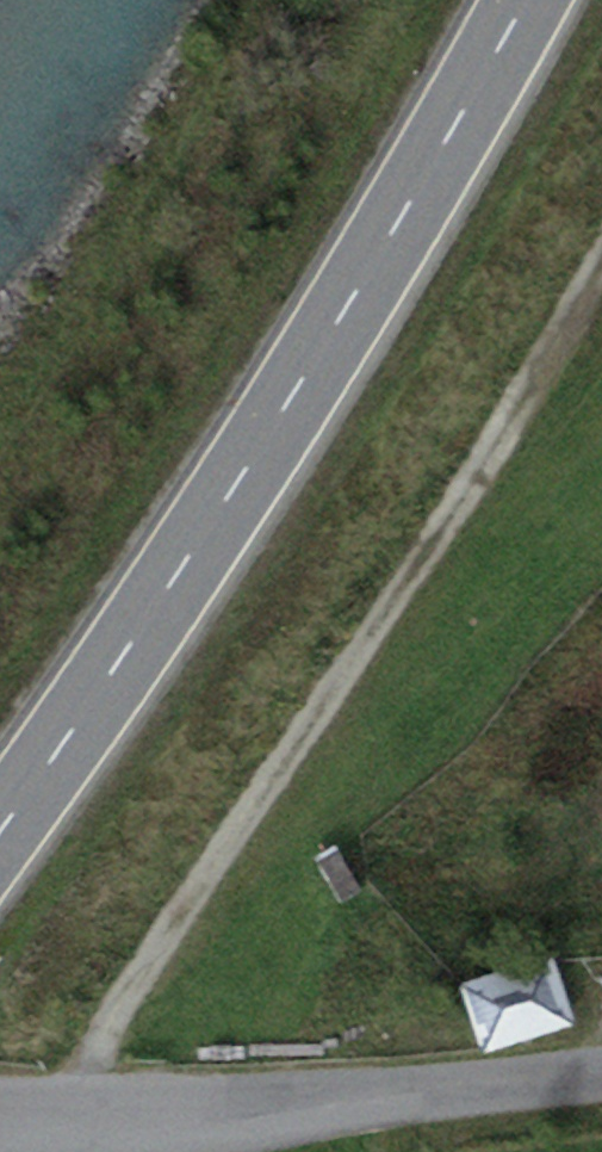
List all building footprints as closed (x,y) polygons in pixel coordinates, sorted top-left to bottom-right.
[(572,1033),(549,965),(459,995),(482,1064),(572,1033)]
